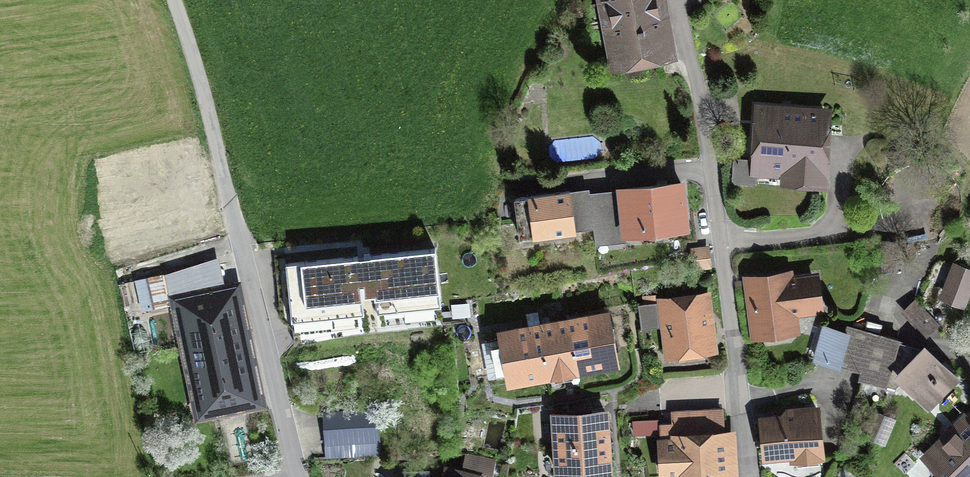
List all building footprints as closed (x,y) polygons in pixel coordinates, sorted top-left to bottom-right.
[(678,65),(667,0),(598,0),(609,75),(678,65)] [(826,195),(831,119),(759,114),(755,179),(788,181),(788,192),(826,195)] [(680,183),(619,189),(623,230),(684,224),(680,183)] [(569,191),(515,199),(520,238),(575,231),(569,191)] [(435,249),(285,263),(291,321),(440,306),(435,249)] [(706,249),(693,250),(695,266),(708,265),(706,249)] [(224,264),(200,269),(203,282),(227,278),(224,264)] [(956,268),(946,296),(961,302),(969,279),(969,273),(956,268)] [(183,305),(191,340),(200,338),(201,343),(216,339),(204,288),(195,290),(190,270),(172,274),(179,306),(183,305)] [(747,283),(756,346),(800,340),(798,321),(827,318),(822,283),(798,286),(797,276),(747,283)] [(233,282),(204,288),(216,339),(239,334),(230,295),(235,294),(233,282)] [(163,284),(149,287),(154,309),(167,306),(163,284)] [(659,303),(666,356),(710,350),(703,297),(659,303)] [(939,324),(923,307),(911,319),(926,335),(939,324)] [(576,370),(614,363),(605,313),(567,320),(576,370)] [(576,370),(567,320),(540,325),(549,375),(576,370)] [(549,375),(540,325),(502,332),(511,381),(549,375)] [(837,366),(886,379),(897,339),(848,325),(837,366)] [(191,340),(197,368),(251,356),(252,356),(247,332),(239,334),(216,339),(201,343),(200,338),(191,340)] [(958,381),(923,347),(893,377),(929,412),(958,381)] [(259,395),(251,356),(197,368),(206,407),(259,395)] [(723,439),(722,411),(697,412),(698,440),(723,439)] [(873,411),(863,435),(875,440),(885,416),(873,411)] [(555,444),(606,442),(605,412),(553,415),(555,444)] [(723,439),(698,440),(697,412),(672,413),(674,445),(643,447),(645,476),(668,476),(667,468),(673,467),(673,476),(725,476),(723,439)] [(378,413),(326,415),(327,457),(351,456),(351,441),(379,440),(378,413)] [(767,468),(826,462),(821,414),(762,420),(767,468)] [(933,476),(969,476),(969,426),(964,420),(920,464),(933,476)] [(606,442),(555,444),(556,475),(608,472),(606,442)]
